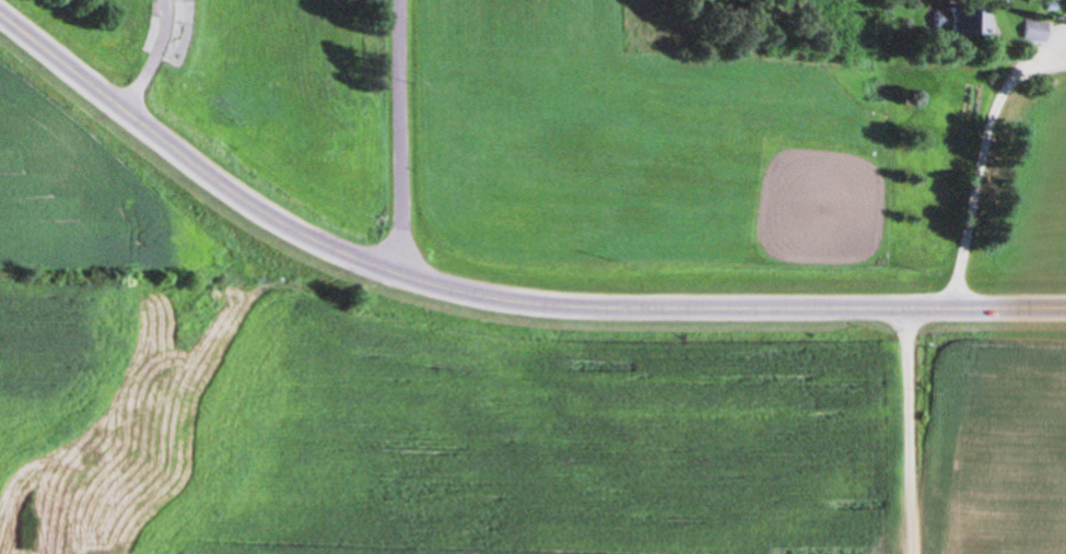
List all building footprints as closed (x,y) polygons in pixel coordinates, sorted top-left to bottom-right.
[(950,3),(937,3),(937,21),(988,21),(988,0),(950,0),(950,3)]
